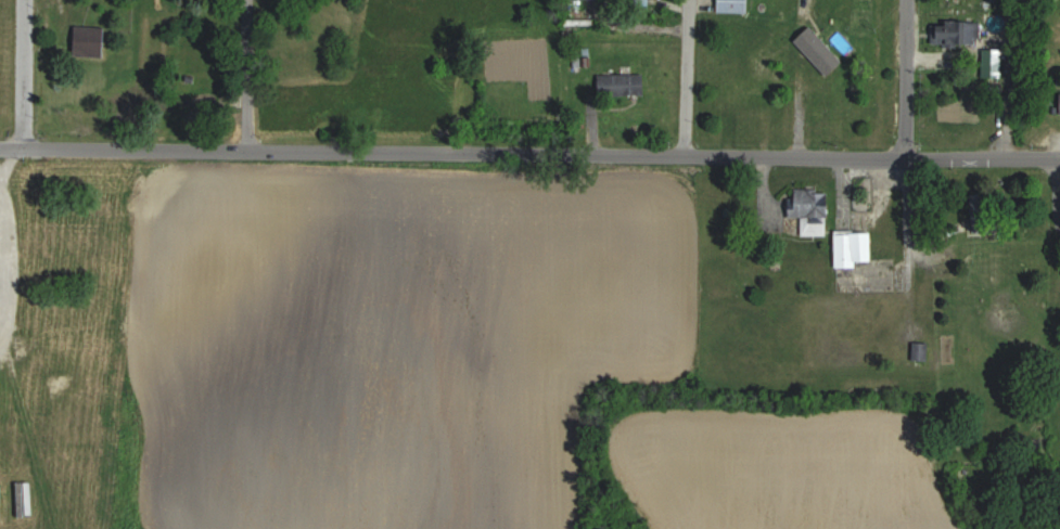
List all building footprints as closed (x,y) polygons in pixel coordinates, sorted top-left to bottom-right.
[(751,0),(721,0),(721,12),(751,12),(751,0)] [(887,0),(875,0),(875,17),(887,17),(887,0)] [(934,43),(980,43),(980,20),(934,20),(934,43)] [(107,55),(107,25),(77,25),(77,55),(107,55)] [(815,76),(819,86),(865,68),(861,58),(815,76)] [(599,95),(645,95),(645,75),(599,75),(599,95)] [(830,236),(830,189),(793,189),(793,217),(804,217),(804,235),(830,236)] [(874,261),(874,231),(838,231),(838,267),(859,267),(859,261),(874,261)]
